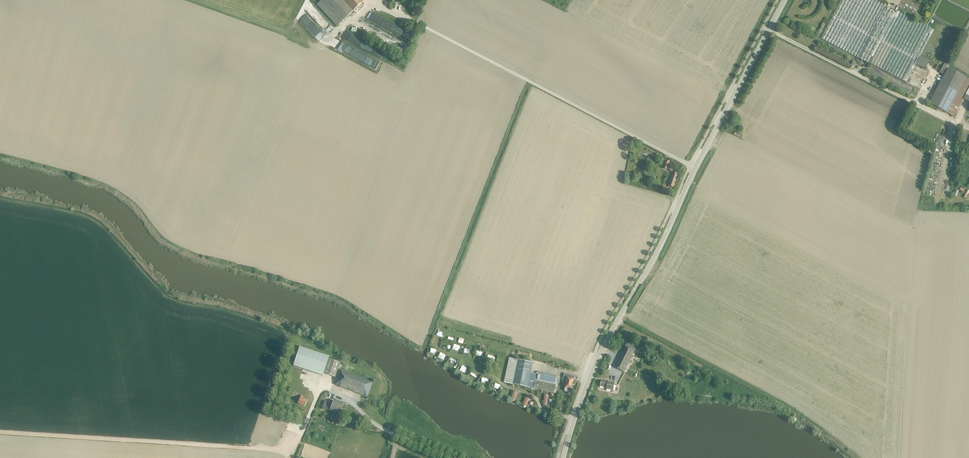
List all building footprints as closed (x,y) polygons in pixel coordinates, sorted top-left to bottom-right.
[(342,22),(362,3),(359,0),(322,0),(317,5),(334,23),(337,26),(342,22)] [(934,30),(897,11),(896,13),(885,8),(886,5),(877,0),(842,0),(822,39),(868,63),(869,62),(907,82),(916,64),(925,69),(930,61),(920,56),(934,30)] [(929,104),(947,113),(954,117),(968,89),(968,79),(966,78),(948,68),(929,104)] [(673,175),(669,186),(669,188),(664,186),(662,191),(669,193),(671,189),(670,189),(671,187),(674,188),(679,174),(673,172),(672,175),(673,175)] [(624,372),(634,351),(636,347),(627,342),(625,347),(614,368),(624,372)] [(328,357),(299,347),(293,366),(322,376),(328,357)] [(334,377),(339,363),(328,359),(323,373),(334,377)] [(510,359),(505,378),(513,380),(517,360),(510,359)] [(505,378),(504,383),(527,387),(531,374),(533,364),(517,360),(513,380),(505,378)] [(366,397),(372,382),(341,370),(335,385),(366,397)] [(554,393),(555,386),(535,382),(537,375),(531,374),(527,387),(554,393)] [(574,380),(575,376),(565,374),(563,381),(566,382),(564,391),(571,392),(572,389),(574,380)] [(613,391),(615,384),(601,381),(600,386),(607,388),(606,390),(613,391)] [(300,395),(297,404),(304,406),(306,400),(302,399),(303,396),(300,395)] [(326,409),(327,409),(339,414),(343,404),(333,401),(332,405),(328,403),(325,402),(322,409),(325,410),(326,409)]
